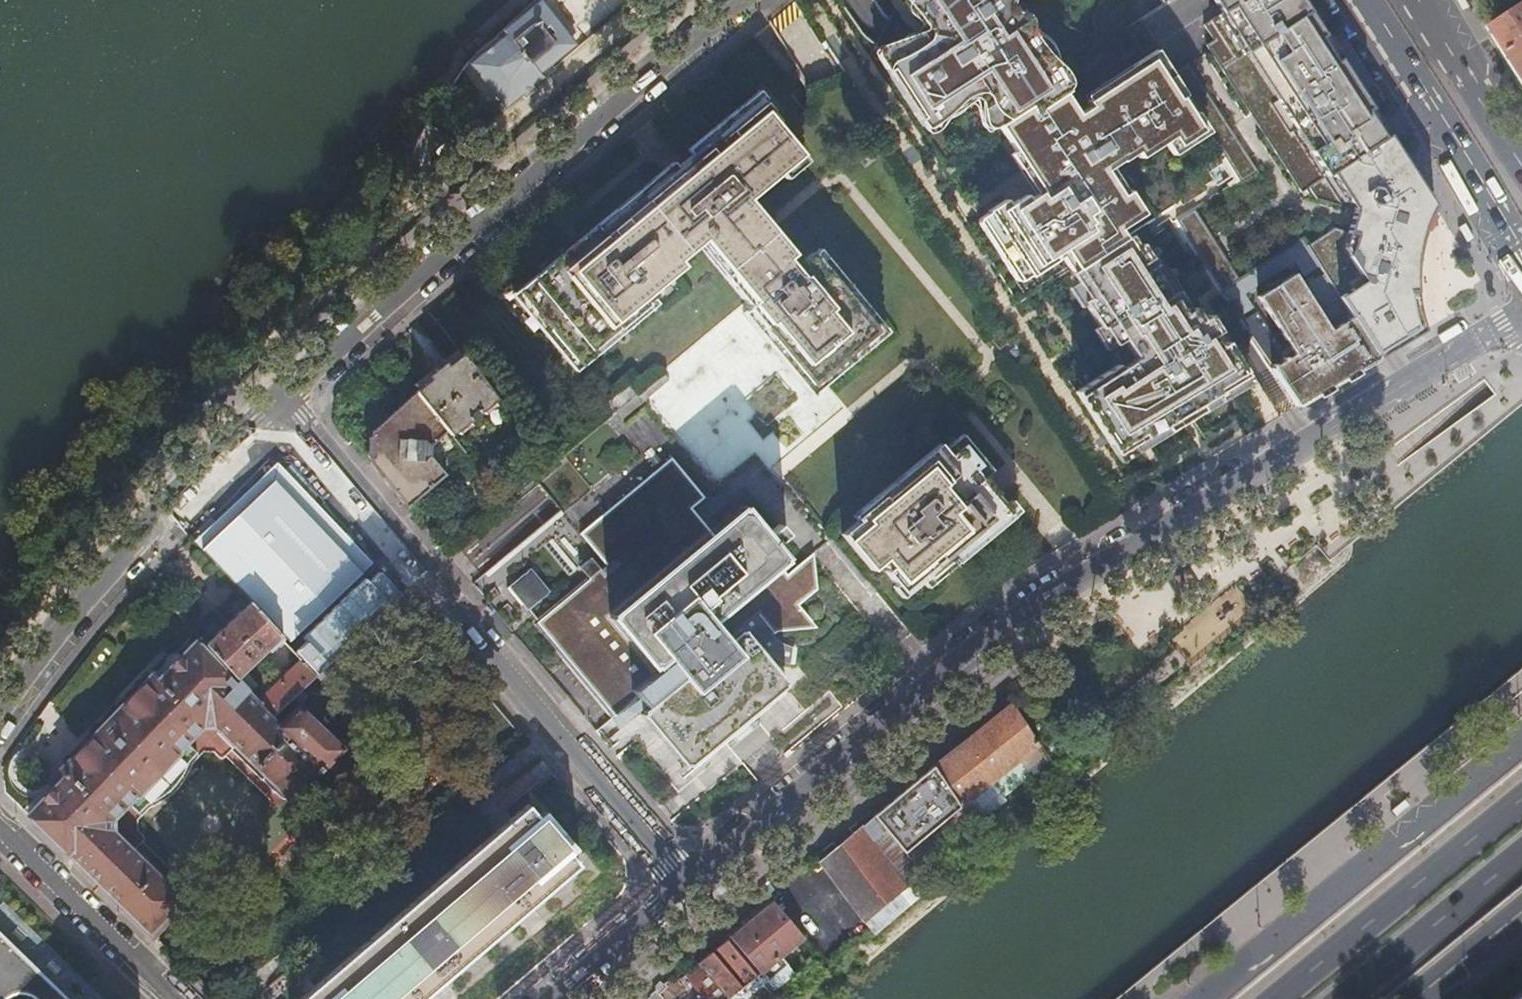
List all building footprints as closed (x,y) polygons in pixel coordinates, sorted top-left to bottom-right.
[(1249,374),(1210,316),(1203,319),(1195,307),(1186,312),(1156,268),(1152,271),(1146,261),(1151,256),(1141,242),(1137,245),(1130,236),(1126,238),(1121,230),(1144,213),(1130,191),(1122,195),(1106,171),(1120,161),(1136,153),(1141,157),(1172,137),(1178,144),(1207,126),(1174,71),(1161,51),(1089,101),(1091,105),(1079,113),(1066,92),(1069,89),(1034,34),(1030,36),(1014,11),(1005,16),(1000,6),(1008,0),(900,0),(909,12),(915,9),(935,39),(923,46),(916,35),(877,60),(921,129),(979,92),(988,105),(981,109),(995,130),(997,128),(1040,194),(1029,201),(1026,194),(1010,205),(1007,200),(989,211),(989,213),(978,220),(978,221),(978,223),(1016,281),(1017,282),(1019,283),(1030,276),(1031,277),(1058,260),(1055,255),(1064,250),(1076,270),(1071,273),(1088,300),(1084,302),(1102,329),(1105,328),(1116,345),(1124,340),(1136,358),(1122,367),(1119,363),(1076,391),(1119,452),(1249,374)] [(1378,356),(1424,328),(1418,310),(1415,286),(1415,264),(1419,244),(1425,227),(1434,203),(1393,139),(1304,1),(1304,0),(1215,0),(1222,12),(1204,24),(1214,39),(1207,44),(1302,191),(1309,186),(1317,198),(1355,212),(1347,233),(1334,228),(1307,245),(1310,250),(1352,315),(1378,356)] [(576,45),(540,1),(505,29),(506,30),(498,37),(497,36),(476,52),(479,58),(472,64),(506,109),(544,77),(541,73),(576,45)] [(1497,22),(1512,45),(1521,60),(1521,6),(1497,22)] [(873,331),(811,252),(799,261),(769,225),(747,197),(805,152),(779,120),(782,118),(764,95),(527,288),(581,355),(693,269),(689,265),(714,246),(761,305),(754,310),(809,381),(873,331)] [(424,128),(436,137),(452,115),(439,105),(424,128)] [(1272,366),(1297,405),(1329,386),(1364,365),(1378,356),(1352,315),(1331,329),(1295,273),(1289,277),(1286,272),(1276,278),(1279,283),(1259,296),(1294,352),(1272,366)] [(1258,344),(1269,360),(1279,353),(1268,337),(1258,344)] [(415,390),(451,434),(497,398),(463,353),(446,366),(443,363),(436,368),(427,376),(429,379),(415,390)] [(623,417),(669,380),(662,371),(641,389),(617,409),(623,417)] [(613,412),(617,409),(641,389),(632,378),(604,400),(613,412)] [(369,459),(408,506),(446,473),(442,467),(463,449),(451,434),(415,390),(392,410),(371,429),(371,433),(369,435),(368,455),(370,458),(369,459)] [(491,484),(507,504),(565,457),(563,454),(549,436),(535,448),(491,484)] [(974,468),(979,464),(963,443),(944,458),(939,452),(863,515),(868,522),(847,539),(871,567),(881,560),(886,567),(884,568),(899,586),(922,568),(927,574),(963,546),(998,518),(994,514),(1005,506),(974,468)] [(789,601),(808,585),(811,551),(784,572),(777,564),(782,561),(779,557),(782,555),(741,504),(739,506),(737,503),(706,527),(688,504),(700,493),(668,453),(575,525),(603,559),(598,563),(585,546),(573,556),(583,568),(530,612),(564,654),(606,707),(637,682),(646,693),(634,702),(636,705),(634,706),(672,755),(675,753),(677,756),(695,742),(724,719),(755,694),(775,679),(772,675),(774,673),(733,622),(749,608),(762,625),(775,616),(784,628),(791,622),(800,614),(789,601)] [(315,674),(359,633),(318,587),(363,546),(315,489),(283,516),(245,549),(221,570),(249,601),(282,637),(301,658),(315,674)] [(775,523),(765,531),(773,541),(783,533),(775,523)] [(215,543),(199,526),(190,534),(205,552),(215,543)] [(318,587),(359,633),(402,592),(363,546),(318,587)] [(545,585),(527,562),(502,582),(515,597),(517,596),(523,603),(545,585)] [(282,637),(249,601),(231,618),(206,642),(237,676),(263,652),(265,653),(282,637)] [(273,716),(272,714),(257,698),(237,676),(206,642),(201,636),(157,680),(152,674),(140,687),(79,750),(62,767),(67,772),(29,812),(151,930),(182,898),(112,829),(112,817),(128,801),(138,811),(147,802),(160,796),(171,787),(180,776),(184,769),(188,759),(196,751),(186,741),(202,724),(215,725),(284,793),(315,762),(319,765),(316,768),(320,771),(343,748),(300,704),(280,723),(273,716)] [(272,714),(315,674),(301,658),(257,698),(272,714)] [(427,709),(428,702),(427,695),(423,689),(416,684),(409,683),(401,685),(396,689),(392,696),(391,703),(393,710),(397,716),(402,719),(410,720),(417,719),(423,715),(427,709)] [(1013,700),(875,813),(914,860),(918,857),(910,846),(953,811),(967,830),(997,805),(982,786),(1039,741),(1013,700)] [(429,989),(478,945),(531,897),(575,857),(570,851),(565,845),(571,841),(540,806),(534,811),(529,806),(523,799),(304,998),(419,998),(429,989)] [(931,883),(914,860),(875,813),(820,859),(870,930),(931,883)] [(708,998),(754,998),(794,964),(783,951),(802,934),(773,898),(729,934),(729,937),(685,974),(708,998)] [(71,968),(43,941),(18,917),(2,901),(0,903),(0,998),(103,998),(71,968)]
